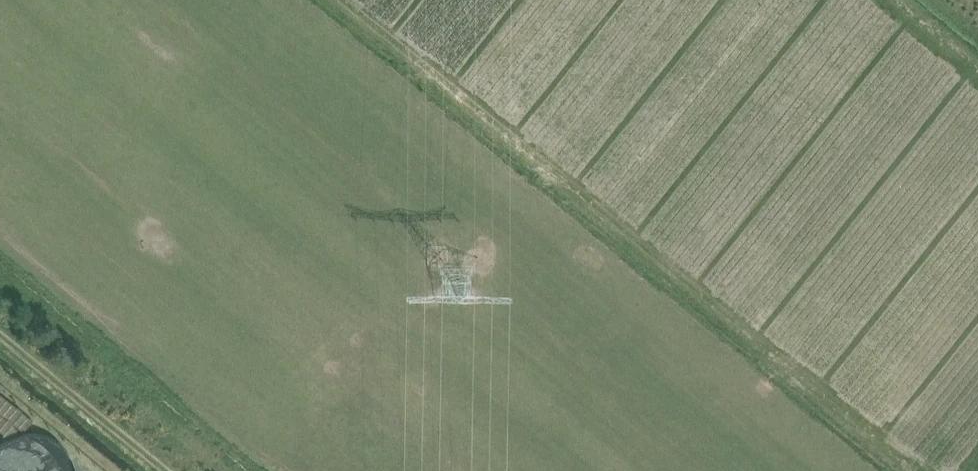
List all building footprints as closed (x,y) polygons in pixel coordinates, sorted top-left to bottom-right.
[(65,447),(21,429),(25,419),(24,405),(0,395),(0,470),(67,470),(65,447)]
